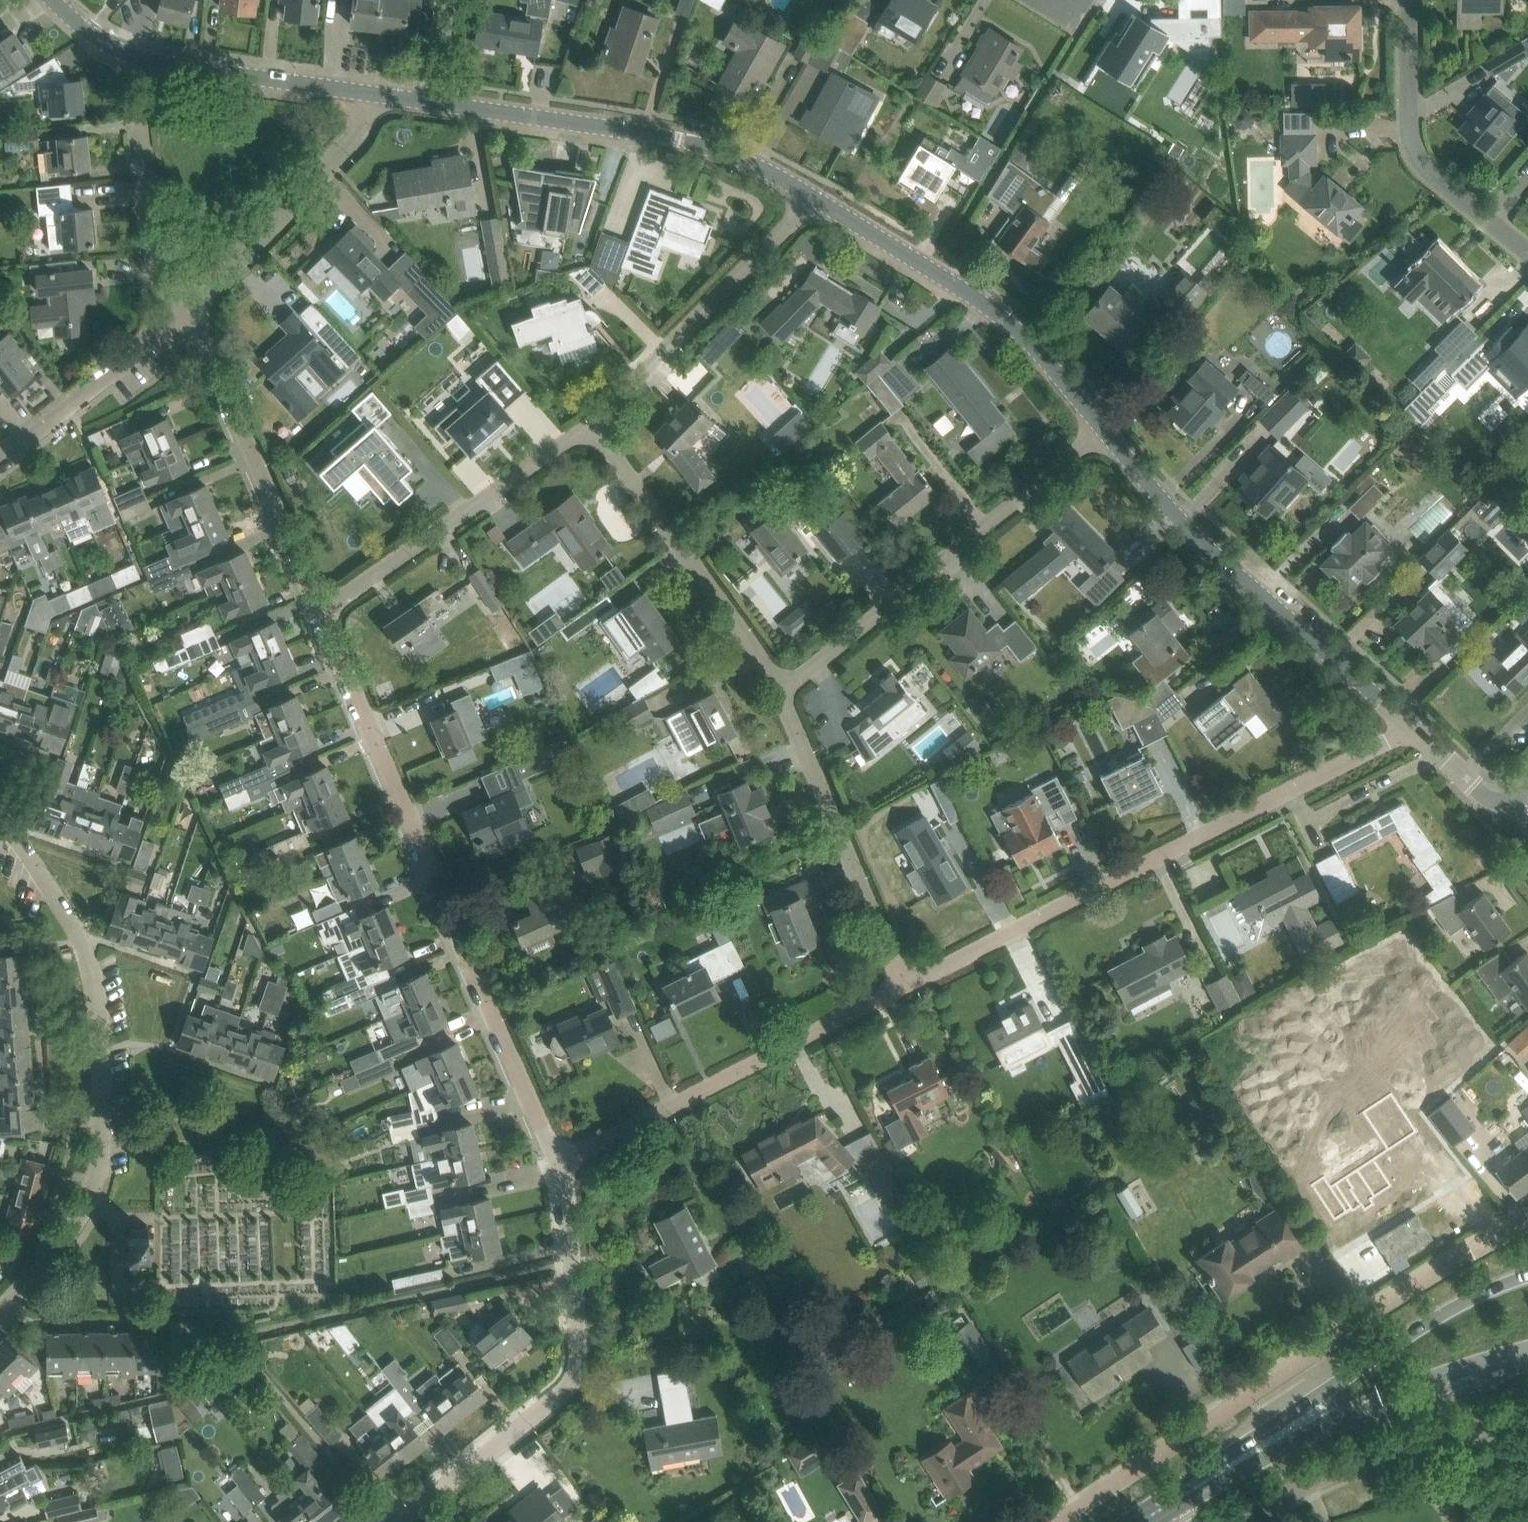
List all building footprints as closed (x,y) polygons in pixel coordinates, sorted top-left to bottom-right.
[(157,14),(187,22),(193,0),(160,0),(161,0),(157,14)] [(221,8),(235,10),(236,3),(254,6),(255,0),(222,0),(221,8)] [(317,0),(282,0),(281,2),(288,3),(287,16),(313,19),(315,3),(317,3),(317,0)] [(378,28),(381,0),(354,0),(352,11),(350,10),(349,13),(352,14),(351,24),(378,28)] [(378,28),(402,31),(402,35),(417,37),(422,0),(381,0),(378,28)] [(476,42),(499,46),(498,49),(501,49),(502,49),(535,54),(540,19),(537,19),(538,15),(550,17),(552,0),(531,0),(531,1),(529,14),(531,14),(531,18),(497,12),(497,15),(481,13),(476,42)] [(676,10),(690,15),(696,0),(679,0),(676,10)] [(880,18),(897,28),(914,39),(934,5),(926,0),(890,0),(880,18)] [(1458,24),(1478,24),(1478,8),(1501,8),(1500,0),(1458,0),(1458,24)] [(1327,57),(1358,57),(1358,11),(1338,12),(1338,6),(1310,7),(1310,12),(1251,12),(1252,39),(1310,38),(1311,44),(1327,44),(1327,57)] [(601,59),(638,71),(656,18),(625,7),(617,30),(612,29),(601,59)] [(1097,61),(1136,85),(1166,36),(1166,37),(1209,36),(1209,17),(1151,18),(1147,23),(1132,13),(1113,43),(1110,41),(1097,61)] [(783,46),(751,27),(750,29),(736,20),(724,41),(739,49),(719,85),(747,100),(761,75),(765,77),(783,46)] [(843,20),(831,40),(853,53),(865,34),(843,20)] [(967,91),(987,103),(1005,73),(1011,77),(1019,63),(1013,59),(1020,47),(990,29),(955,88),(965,94),(967,91)] [(810,60),(822,39),(806,31),(793,53),(809,62),(810,60)] [(6,82),(23,70),(19,64),(29,58),(29,57),(32,55),(25,43),(21,45),(13,33),(0,41),(0,72),(6,82)] [(822,39),(810,60),(827,69),(838,48),(822,39)] [(1485,60),(1493,75),(1527,54),(1527,50),(1522,39),(1485,60)] [(877,97),(833,73),(826,86),(827,86),(806,125),(820,133),(821,131),(844,144),(863,110),(869,113),(877,97)] [(929,73),(915,96),(932,107),(946,83),(929,73)] [(41,84),(42,98),(49,97),(51,113),(83,110),(80,80),(41,84)] [(1293,81),(1293,102),(1328,101),(1328,81),(1293,81)] [(0,93),(0,108),(17,97),(11,86),(0,93)] [(1459,129),(1493,158),(1521,125),(1484,94),(1475,105),(1477,107),(1459,129)] [(1283,106),(1283,136),(1283,162),(1292,162),(1292,178),(1310,192),(1303,201),(1302,207),(1312,215),(1315,212),(1339,232),(1350,218),(1351,219),(1354,216),(1352,215),(1360,206),(1324,177),(1319,182),(1306,172),(1306,162),(1313,162),(1313,106),(1283,106)] [(36,129),(2,132),(4,148),(38,145),(36,129)] [(953,166),(980,182),(1000,148),(973,133),(961,153),(951,147),(949,151),(924,136),(899,177),(934,199),(953,166)] [(89,168),(85,136),(47,140),(48,150),(46,151),(48,172),(89,168)] [(1024,139),(1012,158),(1024,165),(1036,146),(1024,139)] [(1174,142),(1168,151),(1177,157),(1183,148),(1174,142)] [(450,213),(474,209),(464,157),(434,163),(435,168),(395,176),(401,206),(446,198),(447,202),(448,202),(450,213)] [(1057,195),(1009,159),(986,196),(987,196),(989,194),(1012,211),(989,243),(990,243),(995,237),(998,239),(997,242),(1048,280),(1049,279),(1038,271),(1047,259),(1030,247),(1049,221),(1042,216),(1057,195)] [(578,231),(596,179),(583,177),(581,183),(575,182),(575,177),(554,173),(554,172),(512,165),(522,219),(544,222),(542,231),(566,235),(567,229),(578,231)] [(1071,176),(1057,195),(1064,200),(1078,181),(1071,176)] [(50,248),(93,245),(93,242),(92,242),(90,221),(94,221),(93,209),(73,211),(70,183),(37,187),(39,213),(46,212),(50,248)] [(601,231),(589,265),(570,271),(593,296),(607,282),(614,288),(622,266),(650,276),(656,278),(663,260),(657,258),(660,248),(656,246),(661,234),(703,249),(712,224),(706,222),(706,221),(703,220),(702,221),(701,220),(706,208),(650,188),(630,241),(601,231)] [(499,215),(480,219),(493,292),(512,289),(499,215)] [(367,250),(374,243),(356,224),(321,258),(331,269),(329,271),(330,272),(332,270),(356,294),(369,281),(385,297),(399,282),(367,250)] [(1396,242),(1410,256),(1417,250),(1422,245),(1408,231),(1396,242)] [(1467,292),(1477,282),(1438,243),(1433,247),(1424,257),(1407,274),(1406,272),(1395,283),(1410,299),(1415,294),(1440,319),(1451,309),(1458,315),(1474,299),(1467,292)] [(1430,245),(1421,254),(1424,257),(1433,247),(1430,245)] [(779,340),(798,322),(797,320),(819,297),(844,312),(839,319),(862,333),(879,306),(856,292),(855,294),(813,268),(802,287),(783,306),(781,305),(764,322),(769,328),(768,329),(779,340)] [(56,323),(57,334),(86,331),(81,288),(92,287),(90,270),(37,276),(39,292),(49,291),(50,305),(34,307),(36,325),(56,323)] [(425,271),(405,290),(427,312),(413,325),(425,337),(458,309),(425,271)] [(1183,274),(1164,296),(1189,318),(1217,284),(1204,273),(1197,280),(1194,278),(1191,281),(1183,274)] [(1109,286),(1084,315),(1123,348),(1148,319),(1143,315),(1155,302),(1133,283),(1122,297),(1109,286)] [(601,318),(596,311),(595,310),(594,309),(592,309),(591,308),(590,308),(588,308),(584,309),(580,297),(566,301),(565,296),(550,301),(551,303),(531,310),(534,320),(512,328),(518,343),(551,331),(554,338),(548,340),(552,349),(557,348),(557,349),(594,337),(592,331),(593,330),(591,322),(590,323),(590,321),(598,315),(601,318)] [(264,358),(259,362),(271,375),(269,376),(277,385),(273,389),(290,409),(294,406),(292,404),(306,392),(290,375),(302,365),(301,364),(308,358),(329,382),(342,370),(340,368),(344,364),(347,367),(360,356),(311,302),(299,313),(334,352),(330,356),(292,313),(282,323),(292,333),(268,355),(266,353),(262,356),(264,358)] [(446,325),(452,332),(464,322),(458,314),(446,325)] [(406,319),(385,338),(398,352),(419,333),(406,319)] [(1436,375),(1459,352),(1477,334),(1462,320),(1434,348),(1439,354),(1427,365),(1436,375)] [(8,392),(31,374),(19,357),(23,354),(0,324),(0,383),(8,392)] [(1527,382),(1527,325),(1521,332),(1514,332),(1515,332),(1510,327),(1489,347),(1494,352),(1495,352),(1495,358),(1486,366),(1487,367),(1495,359),(1502,360),(1502,368),(1513,380),(1521,380),(1522,387),(1519,390),(1520,391),(1527,382)] [(866,382),(877,372),(890,361),(880,350),(856,370),(866,382)] [(1000,420),(1003,417),(987,398),(991,395),(970,369),(966,372),(948,350),(927,367),(937,378),(935,380),(957,406),(959,405),(967,415),(973,410),(989,429),(965,449),(978,464),(1016,433),(1005,419),(1002,422),(1000,420)] [(1474,367),(1459,352),(1436,375),(1451,390),(1474,367)] [(456,406),(434,426),(447,441),(454,435),(470,453),(511,417),(504,409),(527,389),(499,357),(475,378),(487,392),(463,414),(456,406)] [(894,357),(890,361),(877,372),(887,384),(905,368),(894,357)] [(1169,413),(1194,435),(1236,387),(1205,359),(1190,376),(1196,382),(1175,405),(1169,413)] [(912,378),(905,368),(887,384),(895,393),(912,378)] [(877,372),(866,382),(892,413),(904,404),(902,403),(895,393),(887,384),(877,372)] [(921,387),(912,378),(895,393),(902,403),(921,387)] [(1277,397),(1258,378),(1248,388),(1267,407),(1277,397)] [(1289,388),(1258,419),(1277,438),(1308,407),(1289,388)] [(336,456),(319,471),(333,488),(355,469),(384,503),(392,495),(398,502),(413,489),(402,476),(412,467),(376,425),(391,412),(372,390),(351,408),(362,421),(330,449),(336,456)] [(711,420),(690,400),(657,433),(674,450),(670,454),(674,458),(697,489),(713,477),(688,443),(711,420)] [(934,421),(943,433),(954,425),(946,413),(934,421)] [(121,439),(131,462),(176,442),(166,418),(138,430),(138,431),(121,439)] [(897,526),(937,493),(918,470),(918,471),(892,439),(894,437),(881,420),(856,441),(869,457),(875,452),(901,484),(878,503),(897,526)] [(99,430),(88,435),(93,446),(105,441),(99,430)] [(176,442),(131,462),(136,475),(143,473),(147,483),(158,478),(159,478),(186,467),(176,442)] [(1294,492),(1306,478),(1270,445),(1246,472),(1251,477),(1239,490),(1266,514),(1290,487),(1294,492)] [(106,497),(93,467),(69,478),(70,482),(87,519),(101,513),(96,501),(106,497)] [(1361,494),(1348,508),(1359,519),(1384,494),(1373,483),(1376,480),(1368,472),(1354,487),(1361,494)] [(70,482),(48,491),(66,532),(69,540),(91,530),(87,519),(70,482)] [(122,484),(111,489),(119,508),(146,496),(140,484),(125,491),(122,484)] [(169,529),(187,521),(215,509),(205,485),(177,497),(178,498),(159,506),(169,529)] [(66,532),(48,491),(27,500),(25,496),(24,496),(39,532),(49,528),(53,537),(66,532)] [(782,565),(804,547),(787,526),(805,511),(788,491),(774,503),(779,508),(753,529),(782,565)] [(1489,491),(1472,508),(1491,527),(1508,509),(1489,491)] [(603,551),(608,547),(589,520),(591,519),(573,495),(509,542),(524,563),(542,550),(537,543),(557,529),(584,567),(604,553),(603,551)] [(39,532),(24,496),(1,506),(13,536),(23,532),(34,558),(38,556),(48,552),(39,532)] [(151,509),(146,496),(119,508),(124,520),(151,509)] [(1095,572),(1083,584),(1080,587),(1097,605),(1123,579),(1106,563),(1115,554),(1069,506),(1061,514),(1060,512),(1056,515),(1058,517),(1050,524),(1058,532),(1045,544),(1047,546),(1005,580),(1020,599),(1077,552),(1095,570),(1094,571),(1095,572)] [(171,537),(177,552),(197,544),(198,545),(226,533),(215,509),(187,521),(169,529),(172,537),(171,537)] [(819,534),(839,559),(862,540),(843,515),(819,534)] [(1345,531),(1336,540),(1333,542),(1331,545),(1336,551),(1322,565),(1347,590),(1361,576),(1367,581),(1381,567),(1375,561),(1390,547),(1386,543),(1389,540),(1372,523),(1369,526),(1365,522),(1350,536),(1345,531)] [(496,525),(488,531),(496,542),(504,536),(496,525)] [(1448,530),(1419,558),(1438,576),(1466,548),(1448,530)] [(0,537),(0,550),(9,546),(4,535),(0,537)] [(21,546),(11,551),(18,568),(28,564),(21,546)] [(57,548),(48,552),(54,567),(63,563),(57,548)] [(199,572),(204,583),(209,595),(216,592),(255,575),(244,551),(217,563),(217,564),(199,572)] [(54,567),(48,552),(38,556),(45,571),(54,567)] [(167,557),(144,567),(149,579),(172,569),(167,557)] [(116,587),(140,577),(134,564),(110,574),(116,587)] [(503,604),(479,568),(469,575),(493,611),(503,604)] [(177,581),(172,569),(149,579),(154,591),(177,581)] [(110,574),(88,584),(94,597),(116,587),(110,574)] [(265,599),(255,575),(216,592),(226,614),(237,610),(237,611),(265,599)] [(71,606),(94,597),(88,584),(66,594),(71,606)] [(1437,584),(1396,624),(1422,650),(1424,648),(1435,658),(1438,655),(1448,645),(1455,652),(1463,644),(1456,637),(1460,633),(1449,622),(1462,609),(1437,584)] [(390,614),(394,620),(386,625),(402,649),(410,644),(412,646),(414,644),(424,658),(445,644),(435,628),(425,613),(443,600),(436,590),(408,610),(404,604),(390,614)] [(44,592),(32,598),(33,599),(42,618),(45,617),(51,614),(71,606),(66,594),(48,601),(44,592)] [(649,660),(673,642),(656,619),(660,616),(653,605),(649,608),(640,595),(618,611),(616,609),(617,608),(608,594),(555,630),(566,645),(601,620),(630,661),(643,651),(649,660)] [(116,632),(134,624),(123,598),(105,606),(116,632)] [(33,599),(25,622),(42,628),(42,626),(45,617),(42,618),(33,599)] [(1150,617),(1131,632),(1147,653),(1136,661),(1153,682),(1154,684),(1163,677),(1189,656),(1170,632),(1183,623),(1164,599),(1146,613),(1150,617)] [(96,603),(81,609),(77,621),(74,628),(104,638),(108,627),(96,603)] [(58,626),(53,639),(66,651),(74,628),(77,621),(81,609),(59,618),(61,623),(60,626),(58,626)] [(997,622),(985,631),(968,610),(942,631),(959,653),(952,659),(966,676),(1006,643),(1020,660),(1037,646),(1015,619),(1003,629),(997,622)] [(788,617),(781,623),(791,635),(798,629),(788,617)] [(184,647),(214,634),(208,621),(178,634),(184,647)] [(258,657),(285,645),(274,621),(247,633),(248,634),(232,641),(242,664),(258,657)] [(1527,677),(1527,632),(1521,639),(1516,634),(1484,667),(1511,694),(1527,677)] [(214,634),(184,647),(151,661),(157,674),(219,647),(214,634)] [(258,657),(242,664),(252,687),(268,680),(268,681),(295,670),(285,645),(258,657)] [(509,658),(492,665),(498,678),(514,672),(522,695),(546,685),(529,649),(509,658)] [(13,653),(8,669),(18,673),(23,657),(13,653)] [(49,666),(43,681),(54,685),(59,669),(49,666)] [(661,667),(631,681),(638,694),(667,680),(661,667)] [(1286,717),(1249,670),(1232,683),(1234,686),(1193,718),(1215,746),(1245,723),(1244,722),(1256,713),(1270,730),(1286,717)] [(925,712),(898,679),(898,680),(891,672),(880,680),(887,688),(863,708),(867,713),(866,714),(868,716),(860,723),(860,722),(848,729),(866,760),(878,753),(877,751),(925,712)] [(1153,682),(1132,699),(1153,706),(1173,690),(1163,677),(1154,684),(1153,682)] [(12,729),(26,688),(4,681),(0,691),(0,725),(12,729)] [(12,729),(35,737),(50,696),(26,688),(12,729)] [(246,688),(182,716),(187,729),(200,723),(239,706),(251,701),(246,688)] [(1173,690),(1153,706),(1161,721),(1161,722),(1186,702),(1176,689),(1174,691),(1173,690)] [(688,755),(733,732),(713,692),(667,716),(675,731),(679,729),(691,752),(688,754),(688,755)] [(1117,694),(1106,699),(1121,729),(1131,724),(1143,746),(1167,734),(1161,722),(1161,721),(1153,706),(1132,699),(1117,694)] [(256,714),(266,736),(306,719),(295,695),(268,707),(268,708),(256,714)] [(50,696),(35,737),(35,738),(34,742),(58,750),(73,709),(49,701),(50,696)] [(643,696),(618,710),(629,729),(654,715),(643,696)] [(239,706),(200,723),(205,736),(244,719),(239,706)] [(446,753),(446,754),(470,743),(475,740),(468,724),(463,726),(456,709),(431,719),(439,736),(435,738),(442,755),(446,753)] [(306,719),(266,736),(260,739),(265,751),(270,762),(263,765),(239,776),(244,788),(246,788),(245,787),(269,777),(294,766),(289,755),(316,743),(306,719)] [(959,738),(969,750),(979,742),(968,730),(959,738)] [(513,781),(546,767),(539,750),(506,764),(506,766),(513,781)] [(1151,763),(1149,758),(1146,759),(1143,753),(1142,754),(1140,750),(1126,757),(1128,760),(1100,774),(1112,798),(1109,799),(1112,803),(1114,802),(1119,813),(1121,812),(1120,811),(1160,791),(1160,792),(1162,791),(1149,765),(1151,763)] [(66,762),(59,759),(56,768),(63,771),(66,762)] [(84,762),(78,779),(88,782),(94,765),(84,762)] [(124,794),(134,767),(124,764),(115,791),(124,794)] [(285,811),(292,808),(308,801),(336,790),(326,766),(274,788),(269,777),(245,787),(246,788),(250,798),(267,791),(273,804),(281,801),(285,811)] [(134,767),(124,794),(134,798),(143,770),(134,767)] [(941,775),(929,781),(944,812),(957,806),(941,775)] [(46,795),(35,826),(58,834),(75,788),(52,780),(47,796),(46,795)] [(992,814),(1019,865),(1060,844),(1046,815),(1057,809),(1059,813),(1072,806),(1059,781),(1034,794),(1033,793),(992,814)] [(736,844),(766,831),(759,814),(767,811),(758,788),(750,792),(745,782),(733,787),(731,782),(713,790),(736,844)] [(83,838),(98,796),(99,793),(76,784),(75,788),(58,834),(59,835),(61,831),(83,838)] [(465,812),(479,843),(501,833),(505,842),(528,832),(521,817),(522,817),(521,816),(517,808),(533,801),(532,800),(531,801),(525,786),(465,812)] [(336,790),(308,801),(292,808),(302,832),(318,825),(319,826),(346,814),(336,790)] [(667,824),(695,813),(685,790),(658,802),(667,824)] [(83,838),(106,846),(117,813),(121,804),(98,796),(83,838)] [(1421,871),(1441,857),(1401,803),(1330,839),(1336,851),(1315,863),(1336,903),(1358,891),(1341,858),(1396,829),(1415,855),(1412,857),(1421,871)] [(117,813),(106,846),(104,851),(129,859),(143,818),(130,813),(127,824),(116,820),(119,814),(117,813)] [(960,874),(959,871),(957,872),(924,816),(896,833),(937,901),(965,885),(959,875),(960,874)] [(307,843),(302,832),(269,846),(274,857),(300,846),(307,843)] [(315,854),(320,865),(325,877),(327,876),(366,860),(356,836),(328,848),(329,849),(315,854)] [(604,871),(619,865),(607,837),(579,849),(587,868),(600,862),(604,871)] [(155,843),(142,839),(133,865),(146,870),(155,843)] [(300,846),(274,857),(279,870),(305,859),(300,846)] [(327,876),(332,888),(337,899),(315,909),(314,907),(312,908),(317,922),(321,921),(342,912),(337,900),(348,895),(349,896),(376,884),(366,860),(327,876)] [(1292,883),(1282,864),(1268,871),(1271,876),(1235,895),(1248,919),(1262,911),(1268,923),(1285,914),(1300,942),(1297,943),(1305,958),(1341,940),(1331,920),(1315,928),(1303,905),(1319,897),(1307,875),(1292,883)] [(146,874),(130,869),(127,878),(143,883),(146,874)] [(155,872),(150,888),(159,891),(164,875),(155,872)] [(802,947),(803,949),(807,948),(806,945),(818,940),(805,910),(829,899),(819,875),(763,898),(768,912),(773,910),(790,952),(802,947)] [(561,879),(525,894),(526,895),(527,894),(532,906),(534,905),(537,913),(518,921),(518,919),(514,920),(523,943),(524,943),(523,940),(589,912),(581,894),(569,899),(561,879)] [(195,902),(201,887),(191,884),(186,899),(195,902)] [(201,887),(195,902),(205,906),(210,891),(201,887)] [(118,905),(117,905),(106,936),(131,944),(146,900),(123,892),(118,905)] [(1484,949),(1510,930),(1483,892),(1463,906),(1453,893),(1429,906),(1449,934),(1465,923),(1484,949)] [(155,947),(168,907),(155,902),(152,910),(144,907),(146,900),(131,944),(133,940),(155,947)] [(349,950),(396,930),(386,906),(359,918),(354,907),(342,912),(321,921),(323,927),(319,929),(324,942),(344,939),(349,950)] [(177,955),(189,922),(191,914),(168,907),(155,947),(177,955)] [(709,926),(718,945),(682,962),(688,974),(664,985),(678,1016),(719,996),(712,981),(744,966),(731,938),(722,920),(709,926)] [(190,922),(189,922),(177,955),(178,955),(176,959),(201,968),(211,938),(188,930),(190,922)] [(385,964),(407,954),(396,930),(349,950),(358,974),(354,975),(331,985),(332,987),(336,998),(347,993),(390,975),(385,964)] [(263,951),(255,936),(248,933),(242,951),(261,957),(263,951)] [(1146,951),(1109,969),(1113,978),(1110,979),(1112,983),(1115,982),(1126,1002),(1130,1009),(1172,988),(1168,980),(1191,968),(1174,935),(1166,940),(1164,935),(1143,946),(1146,951)] [(1527,1009),(1527,953),(1526,951),(1512,962),(1503,949),(1474,968),(1498,1000),(1513,989),(1527,1009)] [(23,979),(27,979),(25,953),(0,955),(0,981),(23,979)] [(596,969),(615,1013),(617,1017),(636,1009),(616,960),(596,969)] [(1245,969),(1230,977),(1240,999),(1256,991),(1245,969)] [(390,975),(347,993),(352,1005),(375,995),(385,1018),(396,1013),(436,997),(425,972),(399,984),(394,973),(390,975)] [(1228,974),(1204,985),(1217,1011),(1240,999),(1230,977),(1228,974)] [(202,978),(201,979),(199,987),(214,992),(217,983),(202,978)] [(25,1004),(23,979),(0,981),(0,1006),(25,1004)] [(227,981),(221,997),(231,1001),(237,985),(227,981)] [(268,1013),(278,984),(267,981),(257,1010),(268,1013)] [(278,984),(268,1013),(278,1017),(288,988),(278,984)] [(332,987),(320,992),(324,1003),(336,998),(332,987)] [(446,1021),(436,997),(396,1013),(401,1025),(394,1028),(399,1040),(418,1032),(418,1033),(446,1021)] [(202,1053),(204,1049),(218,1007),(205,1002),(200,1018),(188,1014),(178,1045),(202,1053)] [(27,1028),(25,1004),(0,1006),(0,1030),(27,1028)] [(1005,1025),(989,1033),(992,1039),(990,1040),(998,1055),(1000,1054),(1005,1065),(1007,1064),(1060,1037),(1093,1101),(1109,1093),(1073,1022),(1047,1036),(1045,1032),(1031,1004),(1011,1015),(1010,1013),(1009,1013),(1010,1015),(1003,1019),(1002,1017),(1001,1017),(1005,1025)] [(204,1049),(226,1057),(238,1023),(241,1015),(218,1007),(204,1049)] [(619,1042),(608,1016),(604,1009),(580,1019),(578,1016),(559,1024),(562,1031),(553,1035),(550,1043),(555,1054),(563,1057),(571,1053),(573,1056),(604,1043),(606,1047),(619,1042)] [(247,1069),(248,1069),(261,1031),(238,1023),(226,1057),(249,1064),(247,1069)] [(1512,1040),(1524,1054),(1527,1050),(1527,1025),(1512,1040)] [(29,1052),(27,1028),(0,1030),(0,1054),(29,1052)] [(272,1042),(276,1032),(262,1028),(261,1031),(248,1069),(272,1077),(283,1046),(272,1042)] [(404,1051),(399,1040),(375,1050),(380,1062),(390,1057),(404,1051)] [(420,1086),(438,1078),(466,1067),(455,1043),(428,1055),(417,1060),(422,1072),(415,1074),(420,1086)] [(29,1052),(0,1054),(1,1066),(0,1066),(0,1079),(31,1076),(29,1052)] [(396,1071),(390,1057),(380,1062),(354,1073),(354,1074),(360,1087),(396,1071)] [(888,1090),(902,1118),(914,1142),(930,1134),(918,1111),(948,1095),(929,1057),(910,1066),(914,1076),(888,1090)] [(438,1078),(420,1086),(416,1088),(423,1104),(429,1101),(432,1108),(448,1102),(448,1103),(458,1099),(460,1103),(471,1100),(469,1094),(476,1091),(466,1067),(438,1078)] [(354,1074),(341,1079),(347,1092),(360,1087),(354,1074)] [(4,1103),(38,1100),(37,1099),(33,1099),(31,1076),(0,1079),(0,1103),(4,1103)] [(301,1077),(286,1084),(292,1097),(306,1090),(301,1077)] [(1391,1092),(1362,1111),(1388,1150),(1416,1131),(1391,1092)] [(1450,1095),(1429,1113),(1454,1144),(1476,1127),(1450,1095)] [(1210,1121),(1196,1098),(1168,1115),(1183,1138),(1210,1121)] [(40,1125),(38,1100),(4,1103),(0,1103),(0,1118),(6,1118),(6,1128),(40,1125)] [(390,1130),(415,1124),(412,1111),(387,1117),(390,1130)] [(816,1149),(836,1171),(851,1157),(814,1117),(790,1129),(789,1128),(760,1142),(762,1145),(745,1154),(762,1187),(797,1169),(793,1161),(816,1149)] [(423,1136),(428,1159),(477,1149),(471,1123),(442,1130),(442,1131),(423,1136)] [(415,1124),(390,1130),(393,1142),(418,1136),(415,1124)] [(1480,1152),(1494,1170),(1515,1198),(1527,1188),(1527,1142),(1518,1149),(1514,1143),(1506,1133),(1480,1152)] [(881,1147),(884,1152),(893,1170),(903,1164),(891,1142),(881,1147)] [(403,1192),(406,1203),(432,1197),(430,1186),(453,1180),(453,1181),(483,1175),(477,1149),(428,1159),(410,1163),(416,1189),(403,1192)] [(904,1191),(893,1170),(884,1152),(862,1163),(875,1189),(877,1188),(884,1201),(904,1191)] [(53,1165),(23,1158),(3,1232),(33,1240),(53,1165)] [(1324,1175),(1311,1184),(1334,1219),(1350,1209),(1352,1211),(1362,1204),(1365,1209),(1373,1203),(1370,1199),(1391,1185),(1373,1158),(1330,1186),(1324,1175)] [(1128,1184),(1117,1191),(1135,1222),(1146,1215),(1128,1184)] [(435,1211),(432,1197),(406,1203),(409,1217),(435,1211)] [(447,1208),(450,1221),(461,1218),(464,1230),(494,1224),(488,1198),(459,1205),(459,1206),(447,1208)] [(680,1278),(681,1279),(713,1262),(685,1207),(656,1222),(666,1241),(662,1243),(668,1256),(652,1264),(662,1284),(676,1276),(678,1279),(680,1278)] [(1283,1258),(1303,1245),(1278,1208),(1258,1221),(1260,1223),(1230,1243),(1227,1239),(1197,1259),(1208,1276),(1206,1278),(1208,1280),(1213,1277),(1214,1278),(1220,1274),(1230,1288),(1227,1290),(1228,1291),(1251,1276),(1249,1273),(1279,1253),(1283,1258)] [(1391,1264),(1405,1255),(1432,1238),(1424,1226),(1423,1227),(1416,1214),(1374,1239),(1382,1251),(1383,1251),(1391,1264)] [(499,1249),(494,1224),(464,1230),(440,1235),(444,1250),(449,1249),(451,1259),(470,1255),(470,1256),(499,1249)] [(125,1235),(125,1255),(130,1255),(130,1261),(149,1261),(149,1227),(129,1228),(129,1235),(125,1235)] [(932,1263),(912,1275),(920,1288),(940,1276),(932,1263)] [(406,1275),(410,1289),(444,1281),(441,1268),(406,1275)] [(433,1300),(436,1314),(467,1307),(464,1293),(433,1300)] [(765,1305),(769,1314),(785,1306),(781,1297),(765,1305)] [(1069,1360),(1090,1391),(1116,1374),(1120,1380),(1122,1378),(1121,1376),(1150,1357),(1144,1347),(1165,1333),(1148,1308),(1069,1360)] [(510,1311),(472,1341),(475,1345),(477,1344),(485,1354),(486,1354),(495,1365),(531,1337),(510,1311)] [(344,1322),(328,1325),(336,1336),(348,1326),(344,1322)] [(444,1324),(432,1333),(449,1354),(460,1345),(444,1324)] [(106,1331),(77,1332),(77,1369),(77,1376),(90,1376),(90,1381),(106,1380),(106,1377),(106,1369),(106,1331)] [(135,1369),(134,1335),(134,1331),(106,1331),(106,1369),(106,1377),(119,1376),(119,1380),(135,1380),(135,1376),(135,1369)] [(77,1381),(77,1376),(77,1369),(77,1332),(46,1332),(46,1344),(46,1355),(47,1366),(47,1378),(62,1378),(62,1381),(77,1381)] [(38,1366),(32,1360),(22,1349),(7,1334),(0,1341),(0,1369),(15,1384),(25,1373),(28,1376),(38,1366)] [(36,1335),(22,1349),(32,1360),(37,1355),(37,1344),(33,1340),(37,1336),(36,1335)] [(158,1335),(134,1335),(135,1369),(135,1376),(157,1376),(158,1376),(158,1373),(158,1365),(158,1357),(158,1335)] [(37,1344),(37,1355),(46,1355),(46,1344),(37,1344)] [(400,1392),(379,1366),(366,1349),(353,1360),(380,1394),(382,1392),(389,1400),(400,1392)] [(170,1357),(158,1357),(158,1365),(171,1365),(171,1352),(170,1352),(170,1357)] [(38,1366),(47,1366),(46,1355),(37,1355),(32,1360),(38,1366)] [(393,1355),(379,1366),(400,1392),(406,1399),(416,1390),(402,1372),(404,1370),(393,1355)] [(466,1372),(458,1363),(457,1361),(437,1377),(445,1388),(464,1412),(485,1395),(466,1372)] [(171,1365),(158,1365),(158,1373),(171,1373),(171,1365)] [(5,1393),(7,1396),(17,1386),(15,1384),(0,1369),(0,1398),(5,1393)] [(445,1388),(437,1377),(433,1372),(421,1381),(426,1388),(418,1394),(425,1403),(425,1404),(444,1428),(464,1412),(445,1388)] [(171,1373),(158,1373),(158,1376),(157,1376),(157,1382),(171,1382),(171,1373)] [(651,1470),(663,1468),(662,1464),(723,1453),(716,1415),(694,1420),(687,1379),(660,1383),(664,1411),(667,1411),(669,1423),(643,1427),(651,1470)] [(171,1390),(171,1382),(157,1382),(157,1393),(171,1390)] [(120,1392),(107,1395),(109,1404),(122,1401),(120,1392)] [(979,1414),(982,1412),(969,1393),(946,1408),(967,1439),(954,1448),(950,1442),(924,1460),(947,1495),(973,1478),(966,1468),(1000,1446),(979,1414)] [(94,1398),(96,1407),(109,1404),(107,1395),(94,1398)] [(203,1415),(187,1395),(179,1397),(171,1398),(192,1424),(203,1415)] [(171,1398),(149,1403),(159,1444),(181,1439),(171,1398)] [(306,1414),(331,1443),(341,1434),(317,1405),(306,1414)] [(42,1410),(44,1419),(57,1416),(54,1407),(42,1410)] [(130,1420),(127,1408),(115,1411),(118,1423),(130,1420)] [(385,1435),(405,1459),(425,1443),(406,1419),(397,1409),(378,1424),(374,1419),(373,1420),(385,1435)] [(385,1435),(373,1420),(366,1411),(349,1425),(358,1437),(356,1439),(366,1451),(365,1452),(384,1475),(405,1459),(385,1435)] [(20,1415),(22,1424),(35,1421),(33,1412),(20,1415)] [(8,1418),(10,1427),(22,1424),(20,1415),(8,1418)] [(65,1422),(34,1430),(38,1446),(69,1439),(65,1422)] [(318,1453),(301,1434),(290,1443),(307,1462),(318,1453)] [(815,1438),(788,1454),(797,1469),(824,1453),(815,1438)] [(183,1475),(181,1449),(163,1450),(165,1476),(183,1475)] [(36,1463),(30,1453),(22,1458),(20,1454),(0,1465),(0,1481),(36,1463)] [(833,1471),(839,1481),(836,1483),(859,1521),(865,1521),(882,1512),(851,1461),(833,1471)] [(36,1463),(0,1481),(0,1507),(8,1503),(11,1508),(27,1500),(19,1484),(29,1479),(31,1482),(43,1476),(36,1463)] [(228,1472),(238,1484),(255,1505),(265,1497),(238,1464),(228,1472)] [(288,1485),(317,1521),(325,1521),(340,1510),(333,1500),(338,1496),(332,1489),(327,1493),(322,1486),(321,1487),(307,1469),(288,1485)] [(255,1505),(238,1484),(228,1492),(244,1513),(255,1505)] [(48,1518),(58,1515),(75,1511),(69,1485),(41,1492),(48,1518)] [(288,1485),(277,1493),(281,1498),(272,1505),(282,1518),(281,1519),(283,1521),(317,1521),(288,1485)] [(566,1521),(539,1489),(510,1512),(515,1518),(511,1521),(565,1521),(566,1521)] [(58,1515),(60,1521),(98,1521),(101,1521),(97,1506),(75,1511),(58,1515)] [(166,1510),(169,1521),(181,1519),(178,1507),(166,1510)] [(585,1521),(604,1521),(597,1513),(585,1521)]
